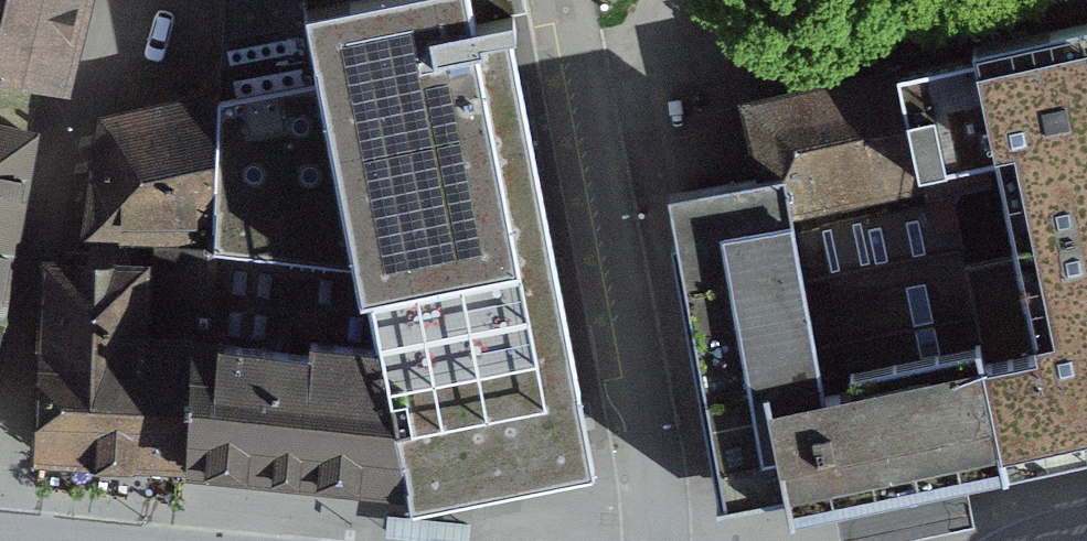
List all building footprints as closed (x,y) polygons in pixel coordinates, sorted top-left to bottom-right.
[(52,91),(75,0),(0,0),(0,82),(52,91)] [(210,230),(209,254),(358,258),(376,351),(400,485),(407,507),(545,480),(591,471),(506,37),(513,35),(510,18),(468,25),(463,0),(299,0),(304,24),(221,40),(215,105),(210,230)] [(1012,256),(960,268),(977,347),(1004,471),(1086,453),(1086,26),(968,52),(970,59),(991,159),(997,183),(1012,256)] [(924,211),(922,197),(947,191),(949,188),(945,170),(991,159),(970,59),(921,70),(897,75),(822,92),(746,109),(762,174),(779,174),(786,206),(803,202),(811,234),(924,211)] [(190,362),(197,361),(199,319),(204,231),(210,230),(215,105),(184,111),(105,127),(89,236),(156,234),(152,317),(135,316),(137,275),(48,271),(46,312),(42,397),(39,457),(184,464),(190,362)] [(1,284),(8,244),(18,194),(28,140),(0,134),(0,289),(1,284)] [(715,513),(785,498),(763,391),(817,380),(786,215),(788,214),(786,206),(779,174),(762,174),(763,183),(732,188),(731,185),(727,185),(666,196),(676,247),(666,249),(675,296),(706,466),(714,509),(715,513)] [(825,379),(817,380),(763,391),(785,498),(827,490),(830,505),(1004,471),(960,268),(953,231),(935,235),(930,209),(924,211),(811,234),(796,237),(825,379)] [(205,342),(198,341),(197,361),(190,362),(184,464),(238,470),(255,471),(362,483),(391,486),(397,486),(400,485),(376,351),(373,352),(372,349),(308,342),(307,355),(205,342)] [(451,540),(463,540),(464,527),(387,517),(385,534),(451,540)]
